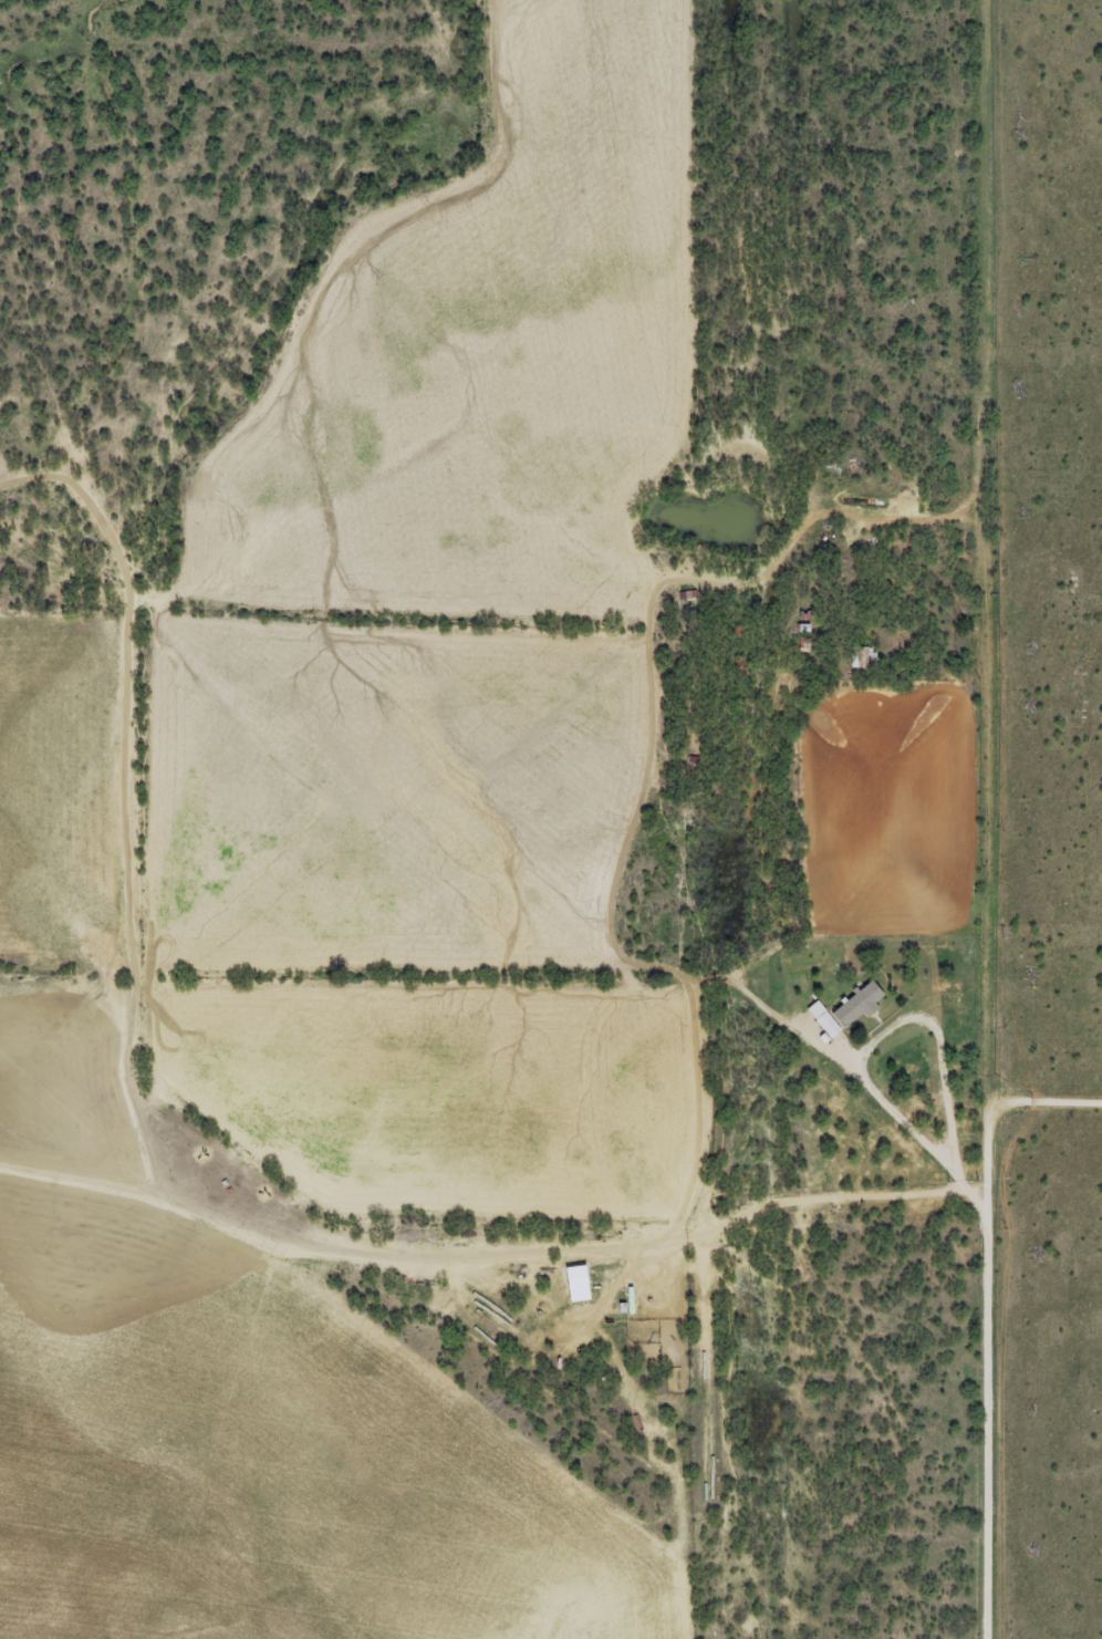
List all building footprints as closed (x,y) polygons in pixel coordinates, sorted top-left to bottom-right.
[(872,648),(850,648),(850,670),(872,670),(872,648)] [(828,1040),(875,1007),(872,1003),(880,997),(870,982),(826,1014),(817,1001),(805,1009),(828,1040)]
